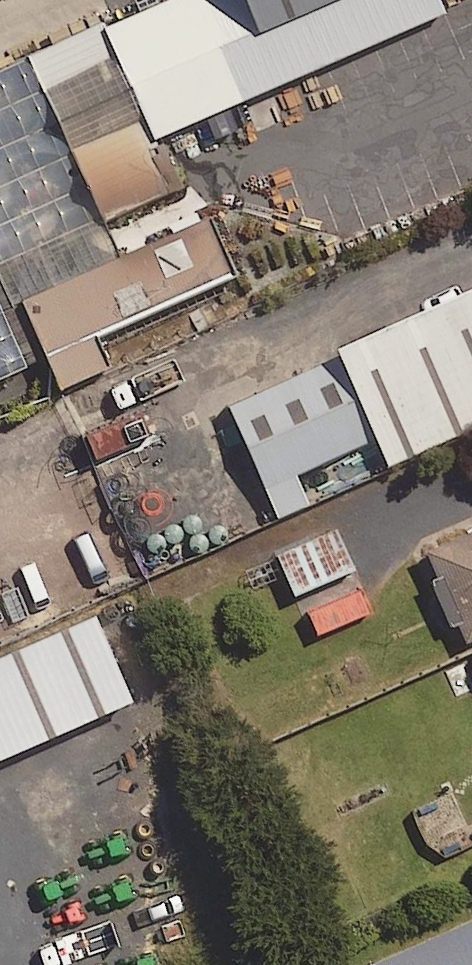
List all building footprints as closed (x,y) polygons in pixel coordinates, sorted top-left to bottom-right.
[(178,145),(151,83),(86,112),(113,173),(178,145)] [(248,232),(220,170),(42,249),(70,311),(248,232)] [(344,309),(380,391),(396,426),(471,392),(471,253),(344,309)] [(380,391),(344,309),(241,355),(277,436),(380,391)] [(353,572),(336,532),(277,558),(294,598),(353,572)] [(427,554),(467,643),(471,641),(471,534),(427,554)] [(114,571),(0,621),(0,723),(151,655),(114,571)] [(451,792),(417,809),(442,860),(471,845),(471,825),(469,827),(451,792)] [(314,947),(322,964),(471,964),(471,875),(314,947)]
